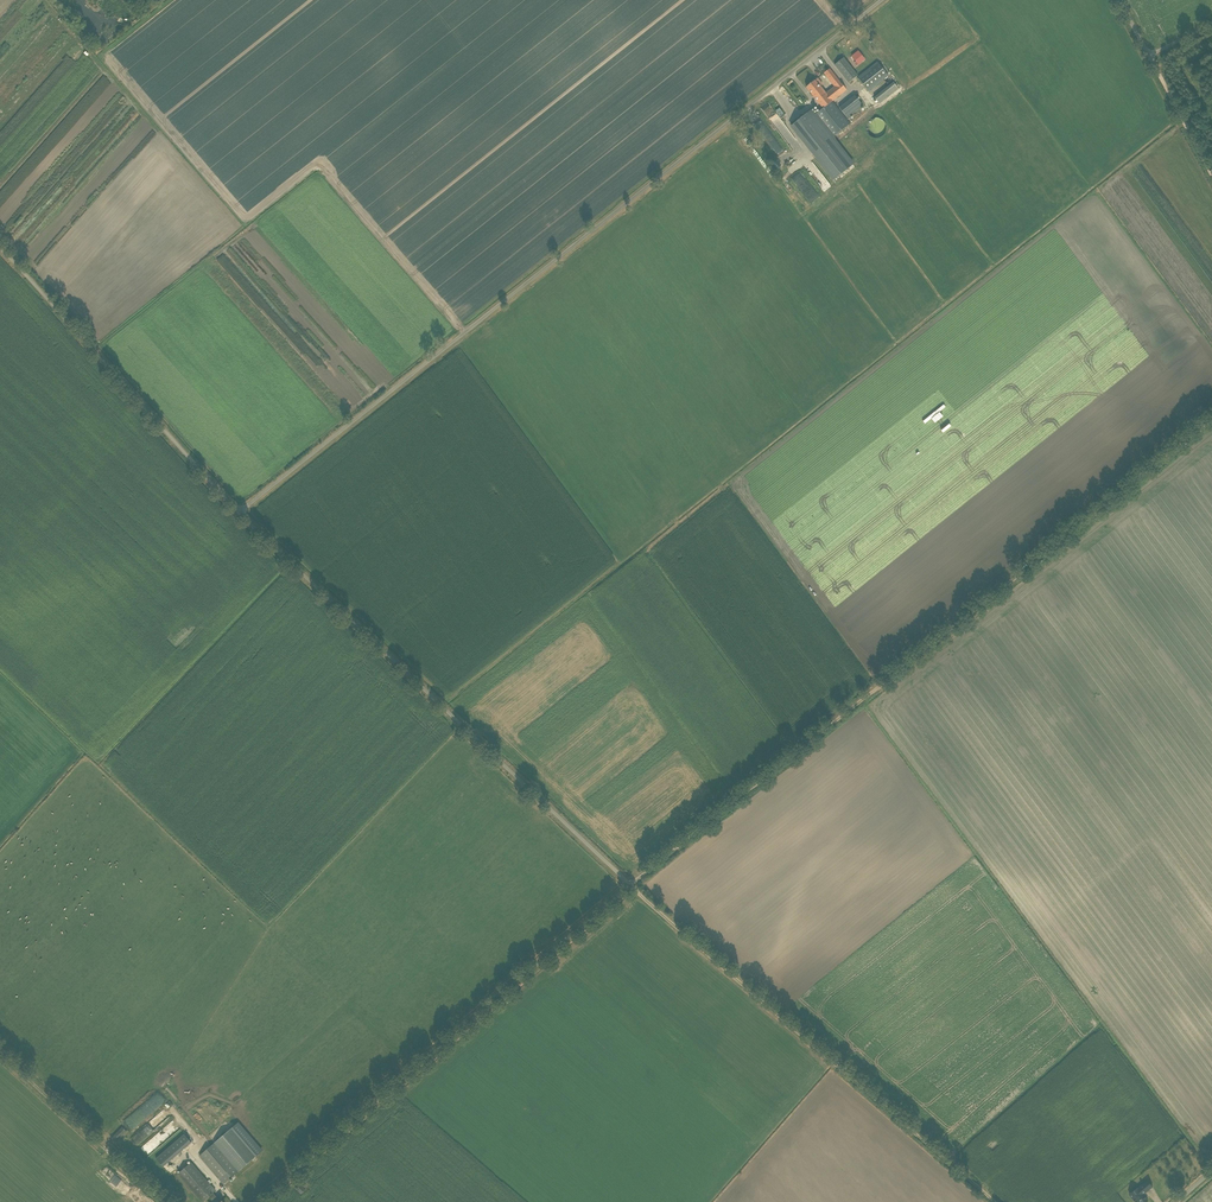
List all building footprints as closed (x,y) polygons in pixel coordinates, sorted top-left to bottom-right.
[(835,65),(849,82),(858,75),(844,58),(835,65)] [(857,78),(861,82),(868,92),(888,76),(877,62),(857,78)] [(814,115),(832,138),(850,124),(832,101),(846,90),(829,69),(824,73),(834,86),(825,92),(820,86),(819,87),(815,80),(806,87),(823,108),(814,115)] [(874,97),(879,104),(898,89),(893,82),(874,97)] [(863,106),(855,95),(839,107),(847,118),(863,106)] [(853,164),(832,138),(814,115),(811,110),(792,125),(834,179),(853,164)] [(880,119),(878,118),(876,118),(874,118),(872,119),(870,120),(868,121),(867,123),(866,125),(866,127),(866,128),(866,130),(866,131),(867,132),(867,134),(868,135),(870,136),(872,137),(874,138),(876,138),(878,138),(880,137),(882,136),(884,134),(885,133),(886,130),(886,128),(886,126),(885,124),(884,122),(883,121),(880,119)] [(123,1120),(130,1129),(161,1106),(153,1096),(123,1120)] [(196,1110),(210,1126),(221,1117),(207,1100),(196,1110)] [(137,1147),(161,1128),(159,1126),(171,1115),(166,1109),(130,1139),(137,1147)] [(167,1133),(180,1129),(177,1121),(164,1125),(167,1133)] [(112,1137),(117,1142),(127,1131),(122,1127),(112,1137)] [(231,1128),(215,1142),(239,1170),(256,1156),(231,1128)] [(163,1167),(191,1142),(184,1134),(156,1158),(163,1167)] [(224,1184),(239,1170),(215,1142),(200,1156),(224,1184)] [(208,1197),(213,1193),(216,1191),(191,1162),(178,1174),(203,1201),(208,1197)] [(118,1187),(123,1181),(115,1174),(110,1180),(118,1187)] [(1145,1193),(1153,1187),(1148,1180),(1138,1189),(1137,1188),(1133,1192),(1130,1195),(1133,1199),(1136,1201),(1146,1201),(1148,1200),(1143,1195),(1145,1193)] [(306,1190),(305,1189),(300,1185),(296,1189),(301,1194),(306,1190)] [(213,1193),(208,1197),(212,1201),(223,1201),(219,1197),(218,1198),(213,1193)]
